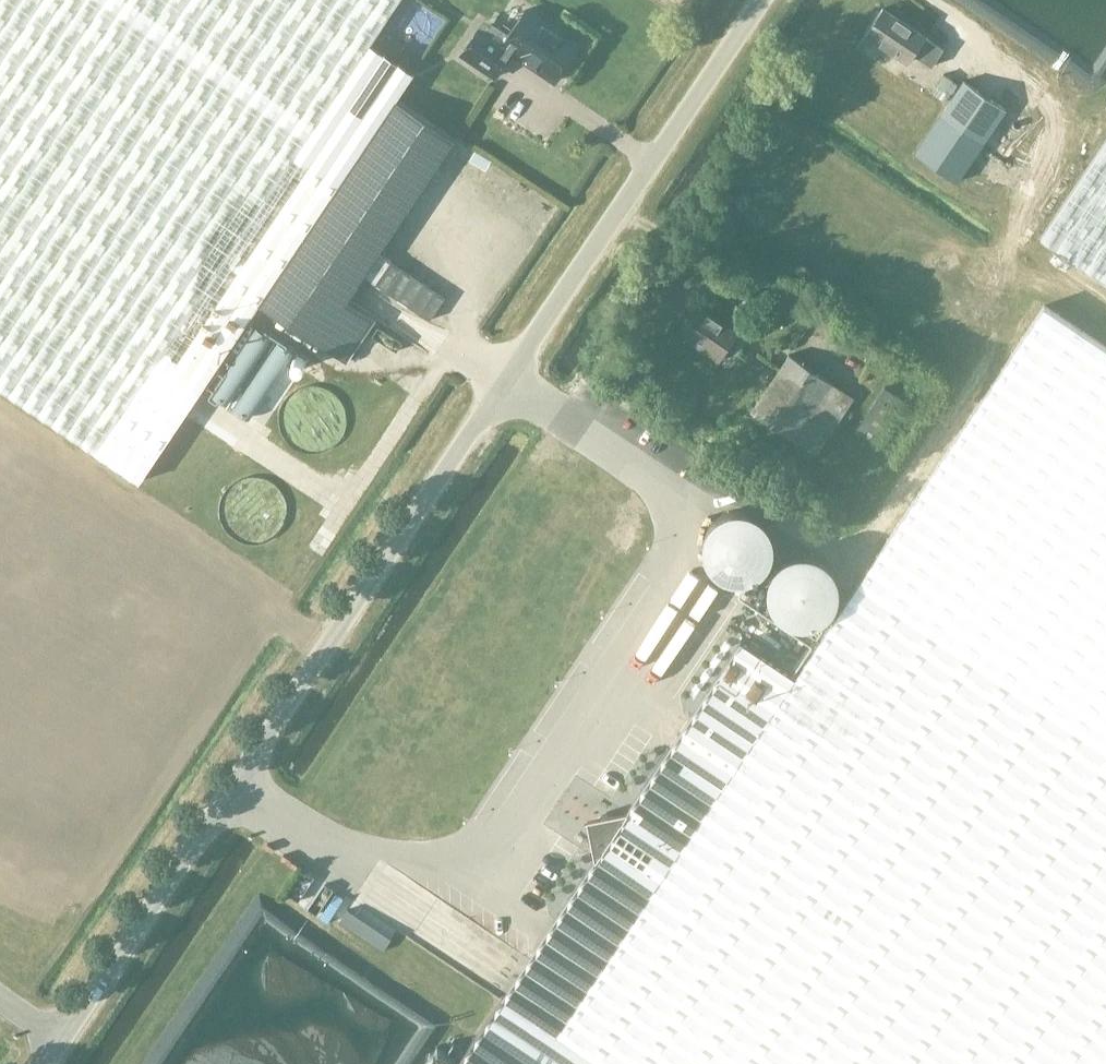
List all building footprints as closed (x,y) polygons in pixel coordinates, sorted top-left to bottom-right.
[(96,451),(140,481),(200,390),(259,304),(345,362),(375,318),(346,299),(454,139),(353,71),(400,0),(0,0),(0,387),(96,451)] [(943,49),(925,37),(882,8),(865,33),(909,62),(914,54),(932,66),(943,49)] [(485,19),(478,29),(461,55),(495,78),(511,53),(555,82),(579,46),(526,10),(509,35),(485,19)] [(1006,109),(964,81),(941,116),(983,144),(1006,109)] [(1040,237),(1105,281),(1105,139),(1040,237)] [(1043,304),(794,676),(741,640),(627,810),(587,817),(595,857),(456,1063),(1105,1063),(1105,347),(1043,304)] [(736,355),(745,341),(735,334),(736,333),(695,306),(678,331),(719,358),(726,348),(736,355)] [(255,324),(211,394),(251,418),(286,362),(300,370),(310,354),(279,335),(250,382),(241,377),(269,333),(255,324)] [(793,440),(830,383),(788,354),(750,412),(793,440)] [(830,383),(793,440),(815,455),(853,398),(830,383)] [(882,447),(910,406),(883,388),(856,430),(882,447)] [(758,576),(764,572),(768,566),(772,560),(774,554),(775,547),(774,540),(772,533),(769,527),(765,522),(759,517),(753,514),(747,512),(740,511),(733,511),(726,513),(720,516),(715,521),(710,526),(707,532),(704,538),(704,545),(704,552),(706,559),(709,565),(713,571),(719,575),(725,579),(731,581),(738,582),(745,581),(752,579),(758,576)] [(824,560),(818,557),(811,555),(804,554),(797,555),(790,557),(784,560),(779,564),(774,570),(771,576),(769,583),(768,590),(769,597),(771,603),(774,610),(778,615),(784,620),(790,623),(797,625),(804,626),(811,625),(818,623),(824,620),(829,616),(834,610),(837,604),(839,597),(840,590),(839,583),(837,576),(834,570),(830,565),(824,560)] [(666,594),(681,602),(700,571),(685,562),(666,594)] [(699,574),(685,608),(700,615),(715,581),(699,574)] [(676,690),(718,619),(703,610),(696,622),(679,612),(647,665),(666,676),(662,682),(676,690)] [(328,923),(345,902),(327,887),(309,908),(328,923)]
